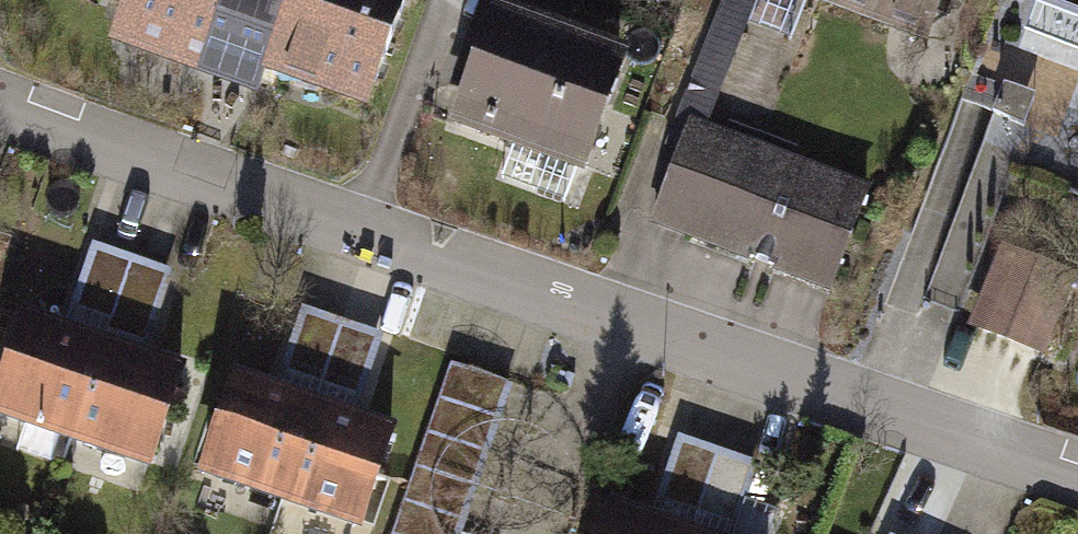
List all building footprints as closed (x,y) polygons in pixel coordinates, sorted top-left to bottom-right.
[(130,18),(368,104),(403,10),(376,0),(136,0),(130,18)] [(484,110),(607,159),(653,44),(542,0),(528,0),(484,110)] [(948,17),(955,0),(905,0),(948,17)] [(1031,50),(1077,64),(1077,0),(1046,0),(1031,50)] [(700,132),(665,222),(835,288),(870,197),(700,132)] [(98,255),(78,316),(148,338),(171,279),(98,255)] [(1000,263),(975,327),(1042,354),(1068,289),(1000,263)] [(310,317),(290,378),(360,401),(382,341),(310,317)] [(0,396),(0,412),(74,438),(105,352),(26,324),(0,396)] [(105,352),(74,438),(153,467),(185,379),(105,352)] [(392,533),(459,533),(509,388),(449,367),(392,533)] [(237,386),(207,473),(286,501),(317,414),(237,386)] [(317,414),(286,501),(365,529),(397,441),(317,414)] [(683,445),(663,505),(733,528),(756,468),(683,445)] [(603,533),(669,533),(610,513),(603,533)]
